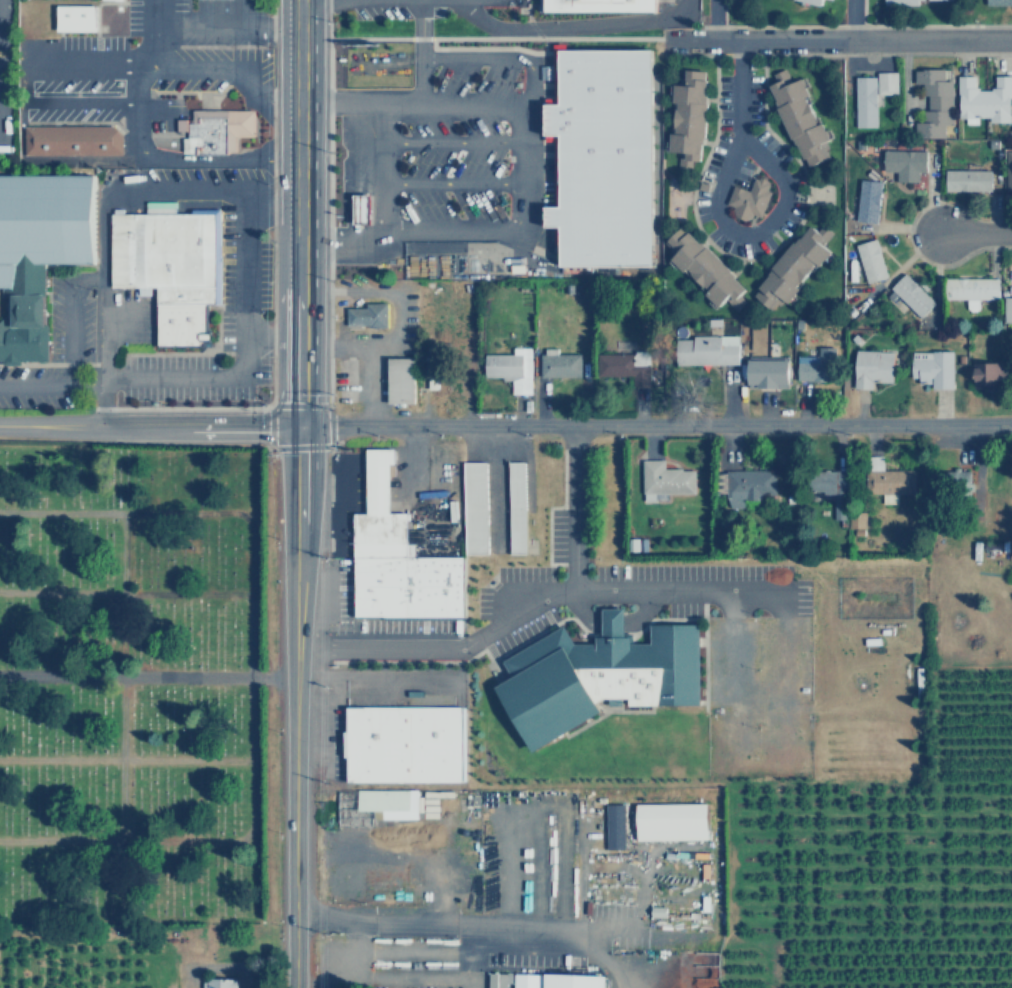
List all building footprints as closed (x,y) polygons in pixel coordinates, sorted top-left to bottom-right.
[(547,10),(656,10),(656,0),(547,0),(547,10)] [(799,2),(791,0),(820,0),(818,7),(806,4),(805,8),(797,6),(799,2)] [(58,5),(58,31),(95,31),(95,5),(58,5)] [(657,47),(560,48),(560,100),(546,100),(546,133),(560,133),(561,205),(548,205),(548,225),(563,225),(563,266),(658,266),(657,47)] [(766,85),(773,81),(770,74),(783,67),(789,79),(798,75),(807,96),(804,97),(816,123),(818,122),(826,139),(817,144),(823,157),(807,164),(803,156),(801,157),(791,137),(788,138),(775,109),(776,108),(766,85)] [(676,167),(697,168),(698,144),(701,144),(705,71),(681,70),(680,78),(676,78),(676,85),(669,85),(665,153),(677,153),(676,167)] [(911,70),(952,70),(952,126),(944,126),(944,138),(911,138),(911,70)] [(877,96),(895,96),(895,73),(875,73),(875,77),(853,77),(853,129),(878,129),(877,96)] [(992,88),(992,74),(1011,74),(1011,124),(956,124),(956,77),(973,77),(973,88),(992,88)] [(252,110),(252,137),(225,137),(226,155),(180,156),(179,137),(186,137),(185,111),(252,110)] [(19,125),(20,156),(121,156),(120,131),(114,125),(19,125)] [(1005,149),(1011,149),(1011,191),(1004,191),(1005,149)] [(882,150),(926,151),(926,174),(916,174),(916,183),(894,183),(894,171),(882,171),(882,150)] [(943,169),(989,170),(988,192),(942,191),(943,169)] [(42,359),(42,268),(92,267),(91,174),(0,175),(0,359),(42,359)] [(758,218),(767,192),(763,190),(766,183),(764,182),(765,179),(753,174),(747,190),(732,185),(725,205),(732,207),(730,211),(735,218),(741,220),(750,215),(758,218)] [(880,183),(859,181),(856,222),(877,223),(880,183)] [(353,196),(370,195),(370,223),(353,223),(353,196)] [(110,213),(111,286),(154,286),(154,349),(207,348),(207,308),(217,308),(216,212),(110,213)] [(745,289),(680,222),(662,239),(669,247),(667,249),(672,255),(667,260),(681,275),(685,271),(704,290),(701,294),(713,307),(722,299),(734,310),(745,300),(740,294),(745,289)] [(830,253),(820,244),(831,232),(820,223),(814,230),(807,224),(753,288),(756,290),(751,296),(766,309),(776,298),(785,306),(830,253)] [(884,277),(873,238),(853,244),(864,283),(884,277)] [(933,302),(922,292),(927,287),(920,280),(917,284),(904,271),(888,288),(918,318),(933,302)] [(998,298),(997,277),(944,277),(944,299),(998,298)] [(1002,296),(1011,296),(1011,321),(1002,321),(1002,296)] [(385,302),(386,328),(366,328),(366,325),(346,325),(346,309),(363,308),(363,302),(385,302)] [(674,337),(690,338),(690,332),(740,334),(739,367),(673,365),(674,337)] [(598,336),(633,338),(633,348),(648,349),(647,354),(647,374),(630,374),(597,373),(598,336)] [(530,344),(510,344),(510,353),(481,353),(481,379),(509,379),(509,395),(530,395),(530,344)] [(854,348),(894,350),(892,382),(871,381),(871,388),(851,387),(854,348)] [(909,350),(950,350),(950,385),(910,386),(909,350)] [(538,353),(538,377),(579,377),(579,353),(538,353)] [(412,356),(385,356),(385,402),(412,402),(412,356)] [(795,380),(833,380),(833,356),(795,356),(795,380)] [(749,386),(790,387),(790,359),(749,358),(749,386)] [(970,362),(1004,360),(1005,386),(972,388),(970,362)] [(462,617),(351,618),(350,512),(364,512),(363,447),(398,447),(398,466),(387,466),(389,511),(405,512),(406,555),(461,556),(462,617)] [(692,494),(692,469),(661,469),(661,459),(639,459),(639,494),(692,494)] [(521,460),(504,461),(506,554),(523,554),(521,460)] [(483,461),(460,462),(462,555),(485,555),(483,461)] [(726,502),(774,502),(774,469),(725,469),(726,502)] [(913,493),(913,469),(862,469),(862,493),(913,493)] [(830,518),(845,518),(845,470),(803,470),(803,496),(830,496),(830,518)] [(936,470),(936,494),(968,494),(968,470),(936,470)] [(866,511),(849,511),(849,527),(865,528),(866,511)] [(560,622),(496,660),(505,675),(488,685),(528,753),(597,712),(593,704),(602,699),(625,699),(625,704),(717,704),(717,622),(647,622),(647,641),(630,641),(630,631),(622,631),(622,607),(597,607),(597,635),(591,635),(591,642),(572,642),(560,622)] [(462,706),(462,783),(344,783),(344,705),(462,706)] [(334,789),(334,828),(371,828),(371,820),(402,820),(402,825),(434,825),(434,818),(415,818),(415,788),(334,789)] [(631,803),(632,841),(705,840),(705,802),(631,803)] [(603,803),(604,850),(623,850),(622,803),(603,803)] [(513,982),(513,972),(488,972),(488,987),(507,987),(507,981),(513,982)] [(540,974),(540,987),(513,987),(514,973),(540,974)] [(607,975),(544,973),(544,987),(606,987),(607,975)] [(239,979),(203,979),(203,987),(239,987),(239,979)]
